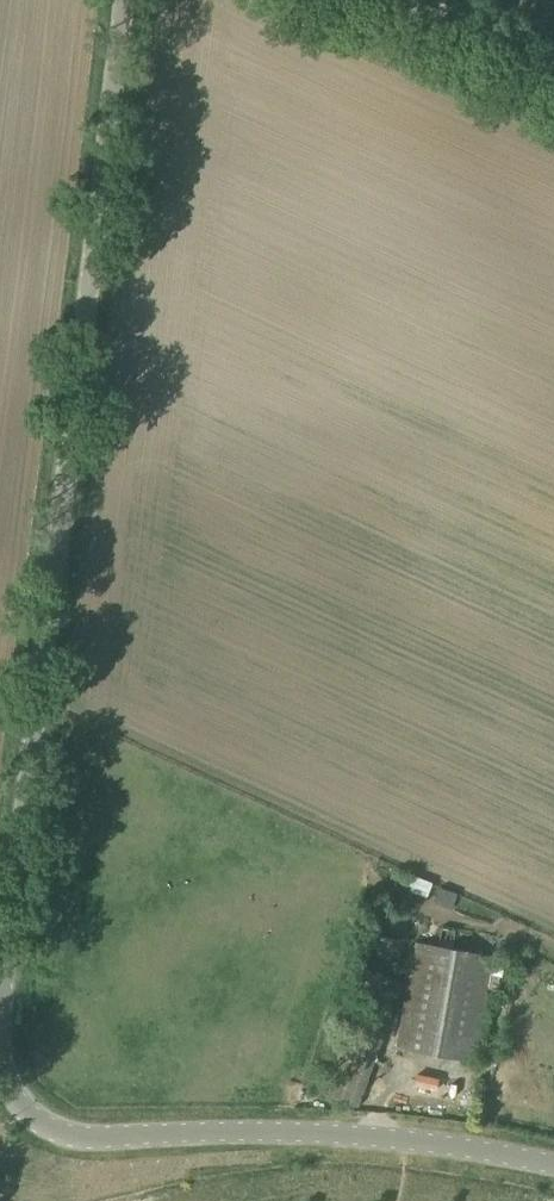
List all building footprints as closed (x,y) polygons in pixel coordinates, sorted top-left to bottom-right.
[(423,875),(417,890),(436,897),(442,882),(423,875)] [(398,957),(401,940),(380,936),(377,953),(398,957)] [(475,1063),(493,957),(414,942),(395,1048),(475,1063)] [(502,1110),(498,1126),(513,1130),(517,1113),(502,1110)]
